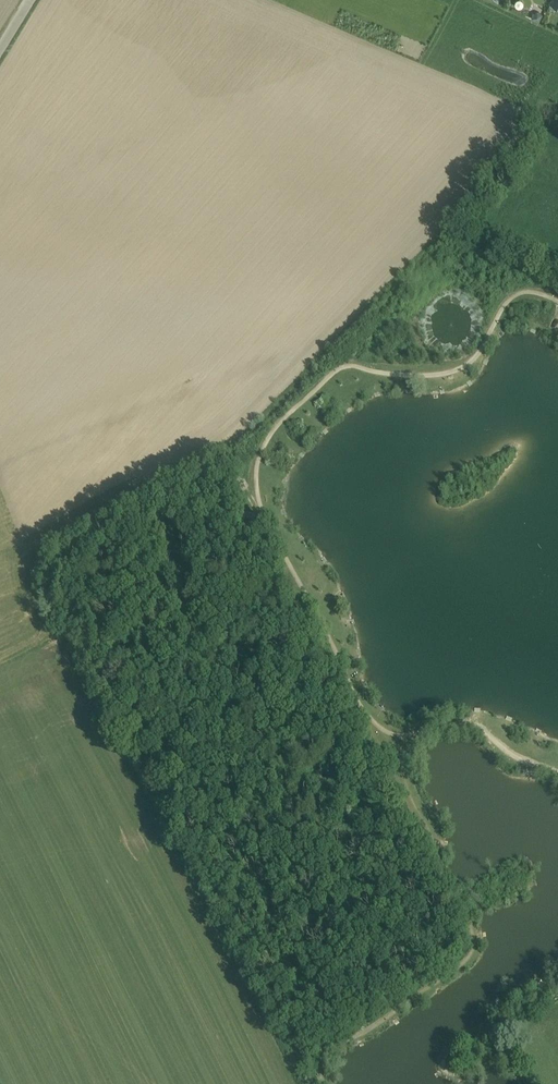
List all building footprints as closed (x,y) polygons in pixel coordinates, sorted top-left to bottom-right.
[(539,22),(543,14),(538,12),(533,13),(531,18),(539,22)]
